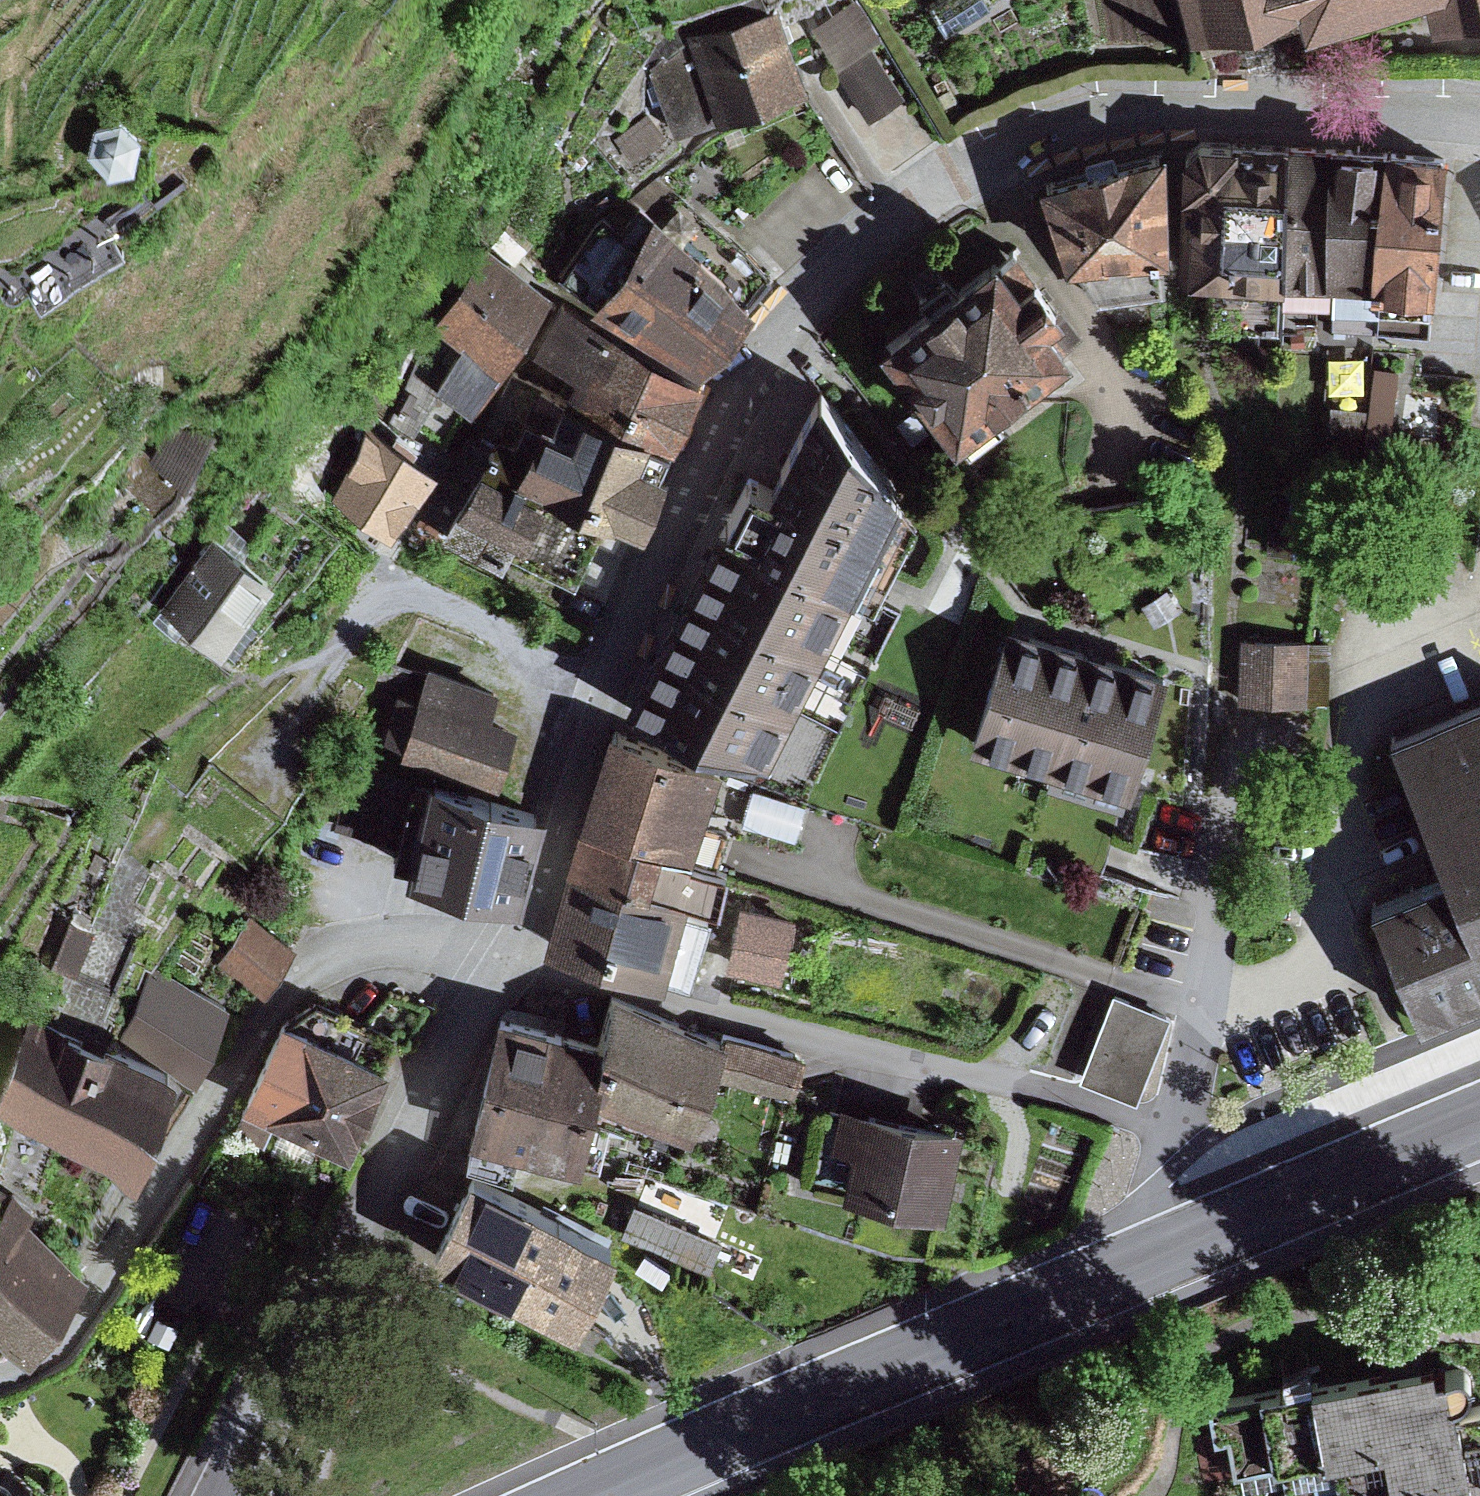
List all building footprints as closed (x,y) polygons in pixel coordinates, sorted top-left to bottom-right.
[(814,20),(839,60),(882,33),(861,0),(846,0),(814,20)] [(932,5),(948,30),(990,3),(988,0),(940,0),(932,5)] [(1189,18),(1197,15),(1258,0),(1185,0),(1189,18)] [(1197,15),(1204,45),(1258,32),(1307,19),(1305,12),(1302,0),(1258,0),(1197,15)] [(1305,12),(1351,0),(1302,0),(1305,12)] [(693,49),(651,66),(676,127),(808,74),(781,8),(763,15),(759,6),(688,35),(693,49)] [(875,49),(840,73),(869,115),(904,91),(875,49)] [(94,120),(89,146),(109,163),(134,154),(140,129),(118,112),(94,120)] [(1199,121),(1185,140),(1180,177),(1178,263),(1212,264),(1206,326),(1279,327),(1281,297),(1287,203),(1292,130),(1237,130),(1237,123),(1199,121)] [(1167,130),(1040,164),(1066,250),(1098,298),(1165,284),(1164,240),(1170,240),(1167,130)] [(1337,131),(1292,130),(1287,203),(1281,297),(1331,300),(1328,165),(1335,166),(1337,131)] [(1379,133),(1337,131),(1335,166),(1328,165),(1331,300),(1331,325),(1376,330),(1377,281),(1371,280),(1379,133)] [(1446,138),(1379,133),(1371,280),(1377,281),(1376,330),(1430,328),(1446,138)] [(630,197),(564,259),(701,354),(776,269),(661,172),(630,197)] [(999,232),(882,322),(958,421),(1073,333),(1052,307),(1067,295),(1036,255),(1024,264),(999,232)] [(550,274),(479,238),(382,417),(412,432),(442,382),(474,400),(550,274)] [(704,369),(570,297),(543,348),(574,364),(563,384),(678,423),(704,369)] [(1399,365),(1375,362),(1365,436),(1389,439),(1399,365)] [(563,384),(539,374),(512,369),(475,447),(549,475),(645,512),(678,423),(563,384)] [(918,496),(821,374),(773,467),(751,456),(629,689),(767,745),(853,572),(872,583),(918,496)] [(1360,447),(1366,405),(1331,400),(1326,442),(1360,447)] [(176,420),(152,463),(186,479),(219,422),(176,420)] [(373,429),(325,497),(383,537),(431,469),(373,429)] [(549,475),(475,447),(427,538),(451,552),(462,529),(575,580),(605,519),(541,491),(549,475)] [(214,522),(162,595),(165,598),(151,618),(175,635),(189,615),(234,647),(257,615),(239,602),(269,561),(214,522)] [(1090,639),(1008,615),(971,738),(1053,762),(1090,639)] [(1242,635),(1239,698),(1327,702),(1330,640),(1242,635)] [(1168,662),(1090,639),(1053,762),(1046,784),(1125,808),(1168,662)] [(499,683),(429,659),(426,668),(404,738),(401,746),(461,761),(504,762),(518,713),(493,705),(499,683)] [(404,738),(426,668),(405,661),(384,660),(363,723),(404,738)] [(1391,727),(1446,857),(1372,888),(1422,1007),(1479,983),(1479,690),(1391,727)] [(798,710),(780,762),(809,772),(827,720),(798,710)] [(577,813),(589,817),(704,852),(715,822),(701,816),(721,756),(610,717),(577,813)] [(406,855),(426,776),(410,772),(409,776),(361,762),(342,825),(395,841),(392,851),(406,855)] [(544,791),(430,762),(426,776),(406,855),(405,857),(518,883),(544,791)] [(704,852),(589,817),(580,851),(701,888),(721,893),(730,859),(704,852)] [(701,888),(580,851),(569,848),(544,938),(694,975),(712,909),(696,905),(701,888)] [(799,915),(735,902),(723,961),(787,974),(799,915)] [(94,924),(58,910),(42,952),(77,966),(94,924)] [(245,910),(219,958),(265,984),(291,936),(245,910)] [(149,974),(129,1025),(206,1054),(229,999),(162,973),(149,974)] [(1170,1011),(1114,989),(1080,1076),(1136,1098),(1170,1011)] [(392,1043),(280,993),(230,1099),(357,1158),(396,1076),(390,1072),(396,1054),(392,1043)] [(704,1042),(584,1001),(566,1041),(557,1100),(660,1144),(687,1082),(704,1042)] [(29,1011),(0,1104),(0,1107),(135,1156),(177,1049),(29,1011)] [(566,1041),(472,1021),(440,1138),(546,1172),(557,1100),(566,1041)] [(786,1068),(704,1042),(687,1082),(768,1109),(786,1068)] [(943,1144),(821,1118),(813,1156),(828,1159),(819,1203),(925,1226),(943,1144)] [(593,1249),(460,1178),(412,1268),(546,1338),(593,1249)] [(14,1191),(0,1213),(0,1322),(32,1341),(90,1248),(29,1211),(34,1203),(14,1191)] [(713,1243),(624,1207),(610,1239),(700,1276),(713,1243)] [(1205,1393),(1213,1438),(1227,1436),(1233,1470),(1281,1461),(1288,1495),(1479,1495),(1479,1396),(1456,1401),(1454,1390),(1461,1388),(1467,1386),(1470,1380),(1469,1365),(1462,1360),(1455,1358),(1435,1362),(1433,1349),(1205,1393)] [(0,1463),(0,1495),(50,1495),(0,1463)]
